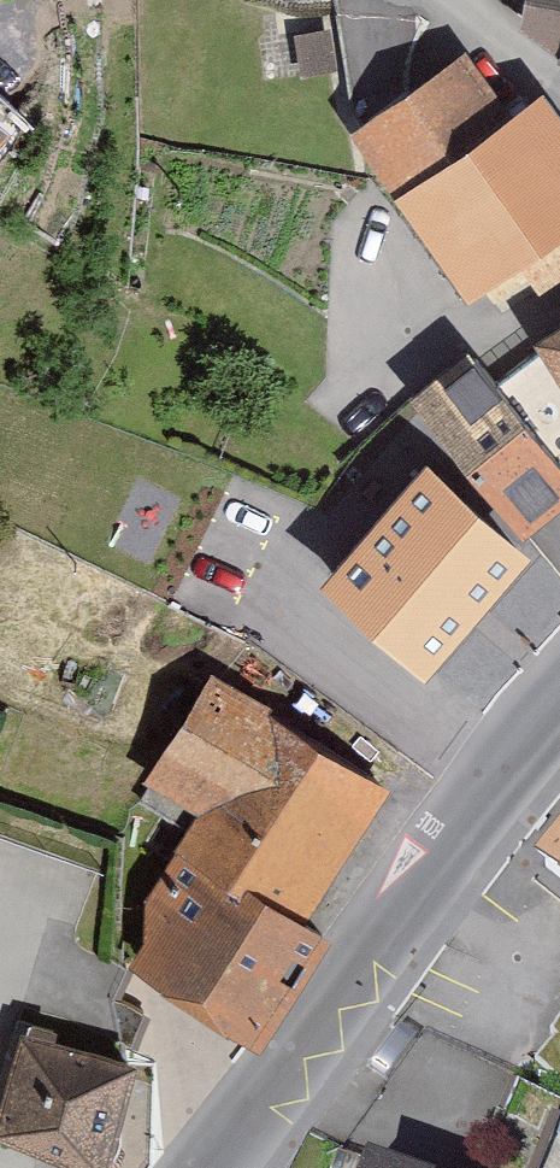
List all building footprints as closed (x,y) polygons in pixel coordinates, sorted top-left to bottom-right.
[(352,82),(420,72),(410,0),(344,0),(336,1),(338,19),(298,25),(303,56),(348,50),(352,82)] [(531,25),(559,47),(559,0),(536,0),(531,25)] [(482,284),(559,229),(559,150),(522,100),(502,112),(453,63),(363,127),(482,284)] [(546,343),(559,366),(559,334),(546,343)] [(419,404),(515,522),(559,485),(559,460),(558,458),(559,457),(559,366),(546,343),(495,381),(476,356),(419,404)] [(427,472),(337,575),(424,650),(514,547),(427,472)] [(168,754),(140,800),(192,832),(184,845),(296,918),(331,864),(313,852),(365,771),(231,691),(185,765),(168,754)] [(296,918),(184,845),(152,898),(150,931),(164,937),(154,957),(261,1028),(321,935),(296,918)] [(559,876),(559,847),(546,865),(559,876)] [(552,1029),(558,1033),(537,1061),(559,1079),(559,1019),(552,1029)] [(101,1165),(130,1063),(50,1041),(53,1030),(35,1025),(31,1037),(26,1036),(2,1125),(101,1165)] [(415,1039),(398,1026),(370,1066),(386,1078),(415,1039)] [(520,1082),(485,1167),(559,1167),(559,1099),(520,1082)]
